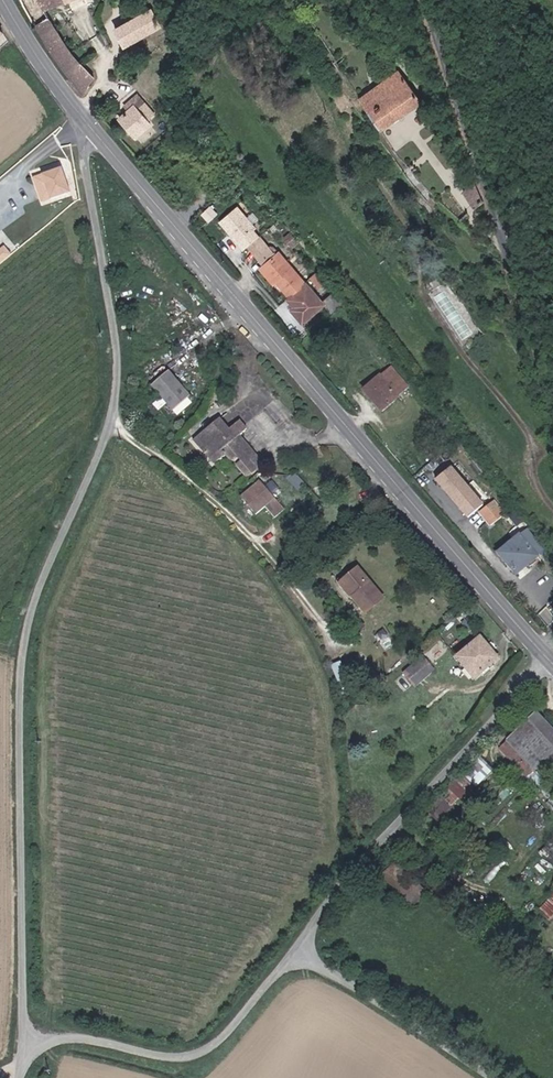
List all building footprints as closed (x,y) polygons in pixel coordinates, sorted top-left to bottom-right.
[(49,47),(68,75),(84,63),(71,47),(50,10),(75,0),(20,0),(49,47)] [(163,27),(153,10),(117,31),(127,48),(163,27)] [(84,63),(68,75),(86,96),(97,79),(84,63)] [(360,99),(373,116),(383,132),(423,105),(400,72),(360,99)] [(120,120),(136,139),(150,128),(145,122),(153,115),(138,96),(124,108),(128,113),(120,120)] [(68,175),(67,170),(56,171),(58,187),(75,185),(73,175),(68,175)] [(477,184),(464,191),(474,209),(484,203),(477,184)] [(300,244),(293,235),(287,241),(293,249),(300,244)] [(13,253),(4,243),(0,247),(0,264),(13,253)] [(280,281),(293,296),(309,284),(283,253),(280,255),(274,247),(263,256),(269,264),(264,268),(277,283),(280,281)] [(329,286),(320,275),(315,279),(324,290),(329,286)] [(293,296),(291,298),(298,305),(293,309),(304,322),(326,305),(331,312),(343,302),(335,292),(323,302),(309,284),(293,296)] [(383,373),(366,387),(383,408),(401,394),(396,388),(406,380),(394,366),(383,374),(383,373)] [(193,397),(168,369),(152,384),(177,411),(193,397)] [(222,417),(195,438),(194,439),(214,464),(215,463),(226,454),(249,476),(265,462),(240,435),(248,428),(241,420),(231,428),(222,417)] [(468,517),(484,502),(450,464),(433,479),(468,517)] [(288,506),(262,479),(243,496),(259,513),(268,505),(278,515),(288,506)] [(489,525),(507,513),(495,497),(478,509),(489,525)] [(527,559),(530,563),(543,552),(525,530),(501,549),(516,568),(527,559)] [(519,572),(530,563),(527,559),(516,568),(519,572)] [(386,601),(360,569),(350,577),(349,575),(339,583),(353,600),(357,597),(371,613),(386,601)] [(500,657),(483,636),(459,655),(476,676),(500,657)] [(436,670),(425,657),(404,674),(415,687),(436,670)] [(540,711),(505,745),(534,774),(552,757),(552,759),(552,724),(540,711)] [(441,819),(492,769),(479,756),(428,806),(441,819)] [(380,874),(412,905),(427,890),(395,859),(380,874)] [(552,918),(552,892),(538,907),(551,920),(552,918)]
